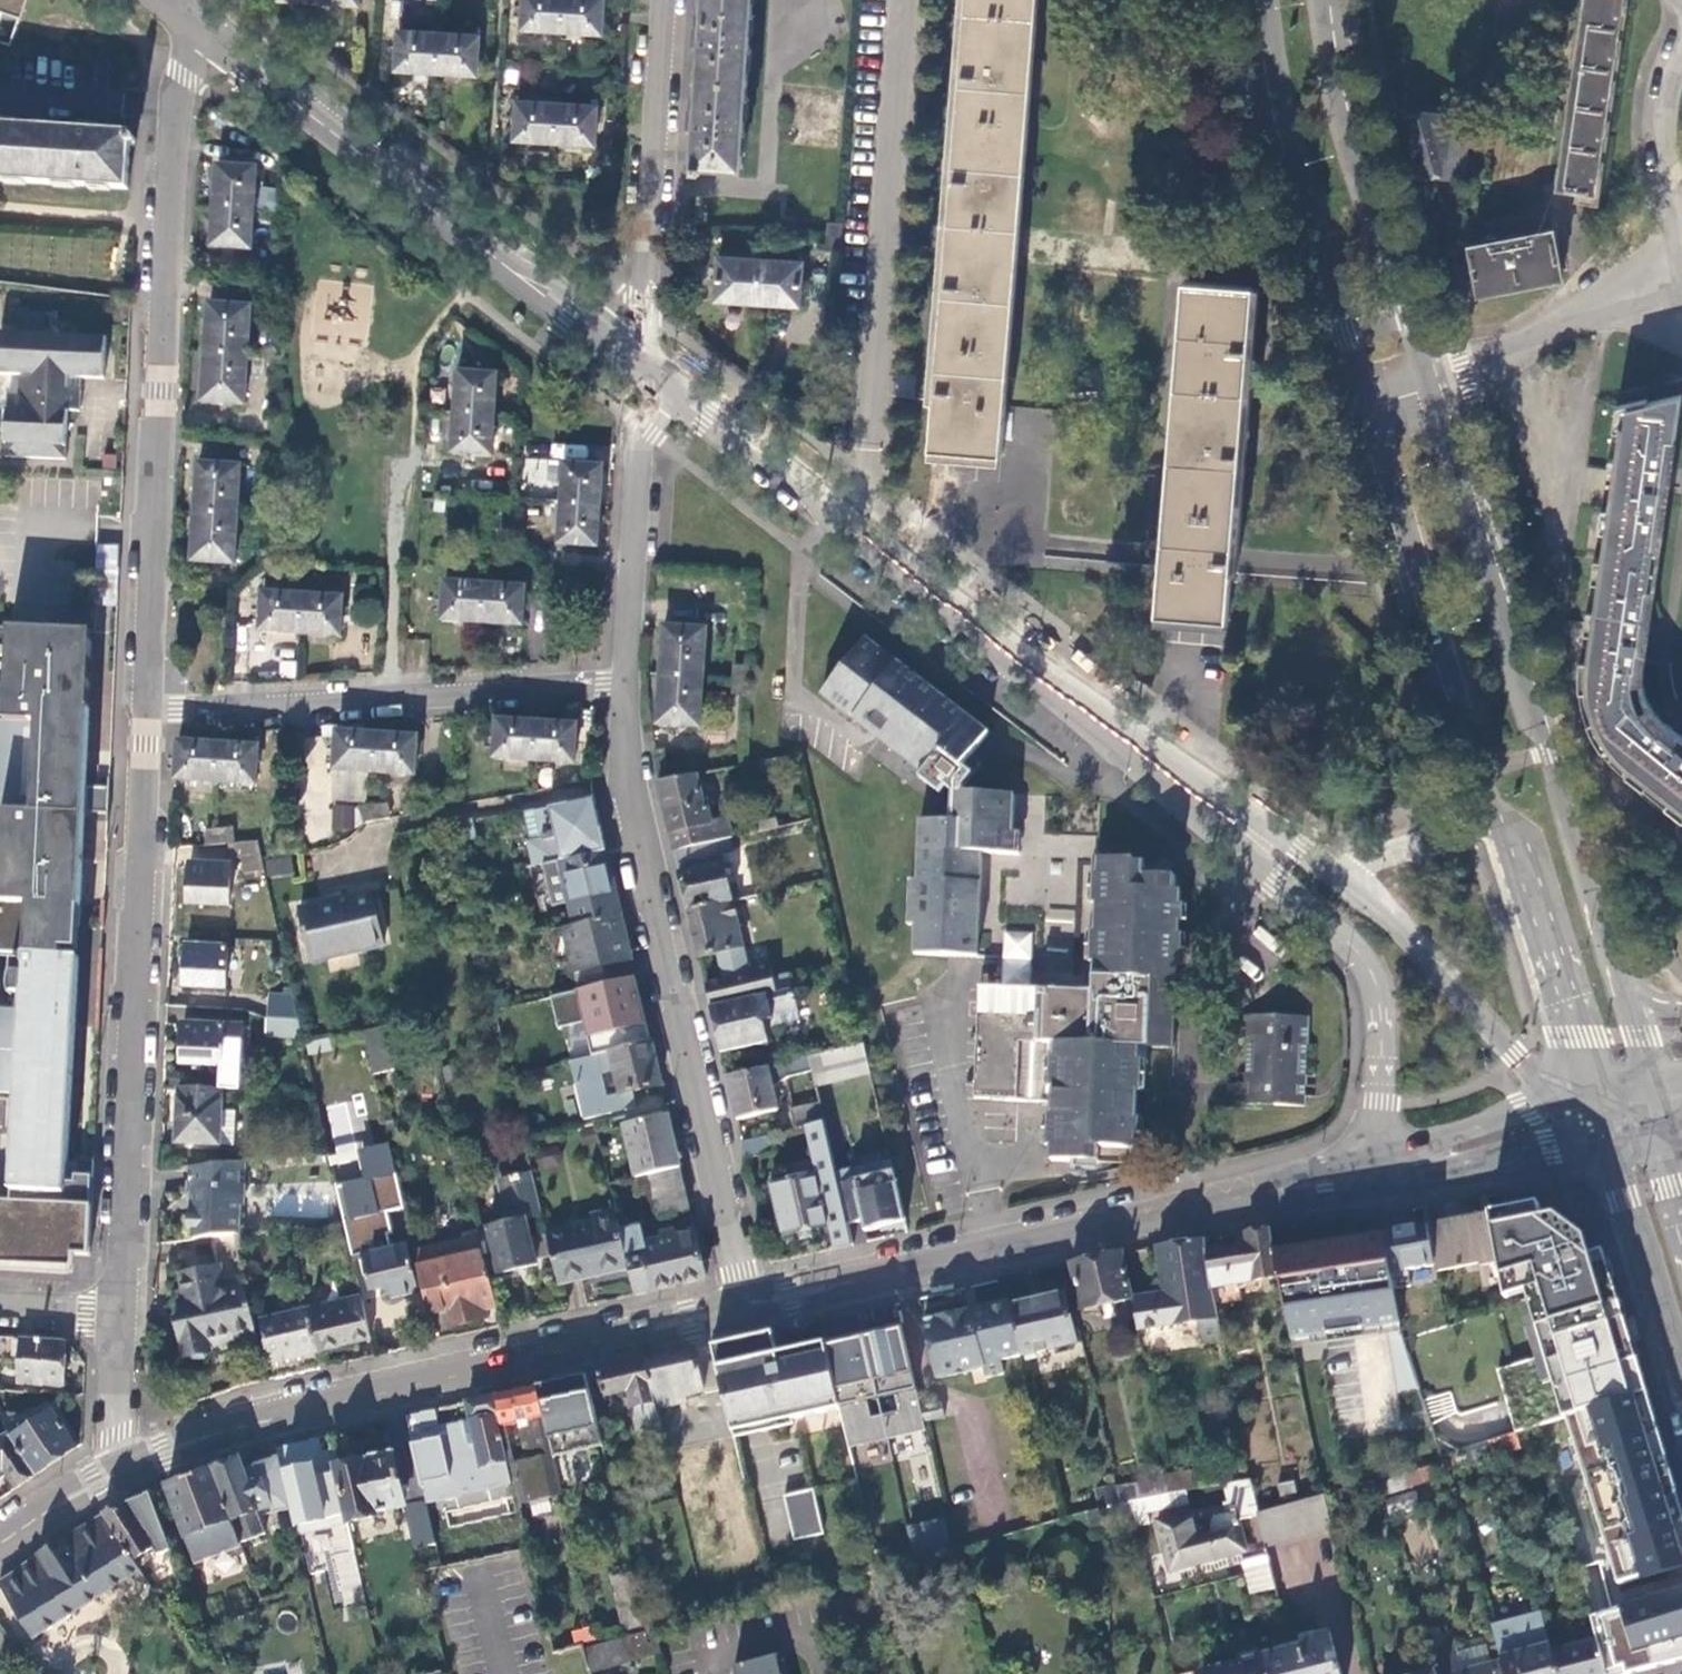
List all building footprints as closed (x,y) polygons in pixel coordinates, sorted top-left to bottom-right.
[(23,18),(29,0),(0,0),(0,10),(23,18)] [(562,31),(564,0),(524,0),(523,28),(562,31)] [(562,31),(603,34),(605,0),(564,0),(562,31)] [(703,28),(695,28),(694,37),(693,45),(701,45),(698,108),(689,107),(689,116),(688,124),(697,125),(694,160),(742,163),(753,0),(705,0),(703,28)] [(1001,454),(1038,0),(968,0),(964,54),(955,163),(946,281),(937,386),(933,448),(1001,454)] [(1620,0),(1581,0),(1560,197),(1599,201),(1620,0)] [(396,69),(437,72),(440,33),(398,31),(396,69)] [(440,33),(437,72),(477,74),(480,36),(440,33)] [(515,138),(555,141),(557,104),(518,100),(515,138)] [(557,104),(555,141),(595,145),(597,106),(557,104)] [(1422,112),(1420,180),(1460,181),(1462,114),(1422,112)] [(127,189),(130,145),(135,146),(135,140),(130,139),(130,137),(96,134),(96,126),(79,124),(79,134),(11,130),(12,120),(0,119),(0,181),(127,189)] [(218,166),(215,207),(255,210),(258,170),(218,166)] [(255,210),(215,207),(213,247),(252,250),(255,210)] [(842,239),(843,226),(830,225),(828,237),(842,239)] [(1463,248),(1474,300),(1562,282),(1552,231),(1463,248)] [(841,252),(842,239),(828,237),(828,250),(841,252)] [(716,300),(757,303),(761,260),(718,257),(716,300)] [(761,260),(757,303),(799,306),(802,263),(761,260)] [(1159,612),(1229,617),(1234,552),(1243,444),(1251,343),(1255,287),(1186,281),(1159,612)] [(209,305),(206,354),(248,357),(251,308),(209,305)] [(15,334),(43,335),(44,314),(15,313),(15,334)] [(0,333),(0,375),(21,376),(20,397),(8,397),(6,457),(66,460),(68,411),(80,412),(81,390),(70,390),(70,378),(82,378),(104,379),(106,337),(43,335),(15,334),(0,333)] [(248,357),(206,354),(203,403),(245,406),(248,357)] [(455,414),(495,416),(497,375),(458,373),(455,414)] [(70,390),(81,390),(82,378),(70,378),(70,390)] [(1591,734),(1594,734),(1602,747),(1609,755),(1614,761),(1619,766),(1627,773),(1634,779),(1637,780),(1644,772),(1657,783),(1655,786),(1670,797),(1666,803),(1681,816),(1681,736),(1667,724),(1657,716),(1651,707),(1653,703),(1643,696),(1645,693),(1643,684),(1643,673),(1648,650),(1649,638),(1650,636),(1652,633),(1648,630),(1651,626),(1651,621),(1651,589),(1655,589),(1659,567),(1657,549),(1659,540),(1662,540),(1672,439),(1676,439),(1681,396),(1681,393),(1646,401),(1647,398),(1616,405),(1607,469),(1619,470),(1617,486),(1612,488),(1610,507),(1602,507),(1586,621),(1597,623),(1595,640),(1588,659),(1581,658),(1580,668),(1580,676),(1580,682),(1581,690),(1577,691),(1591,734)] [(492,456),(495,416),(455,414),(453,454),(492,456)] [(200,464),(196,514),(238,517),(242,467),(200,464)] [(562,505),(600,507),(602,468),(564,465),(562,505)] [(1619,470),(1607,469),(1605,484),(1602,507),(1610,507),(1612,488),(1617,486),(1619,470)] [(597,547),(600,507),(562,505),(559,545),(597,547)] [(238,517),(196,514),(193,562),(235,564),(238,517)] [(115,605),(117,543),(99,543),(96,604),(115,605)] [(484,624),(487,586),(446,583),(444,621),(484,624)] [(526,588),(487,586),(484,624),(524,626),(526,588)] [(302,634),(304,596),(264,594),(262,631),(302,634)] [(343,599),(304,596),(302,634),(341,637),(343,599)] [(1586,626),(1581,658),(1588,659),(1595,640),(1597,623),(1586,621),(1586,626)] [(665,627),(662,676),(704,679),(707,631),(665,627)] [(0,630),(0,815),(5,815),(3,906),(30,906),(40,906),(82,908),(86,813),(108,814),(109,790),(87,789),(93,632),(0,630)] [(821,696),(922,773),(918,779),(941,795),(946,789),(953,793),(952,822),(921,820),(916,955),(1004,958),(1003,988),(996,988),(996,1001),(1029,1002),(1030,989),(1039,989),(1037,1019),(997,1016),(993,1101),(1055,1103),(1052,1161),(1099,1163),(1100,1148),(1136,1150),(1142,1048),(1176,1050),(1181,892),(1145,889),(1146,864),(1136,864),(1136,861),(1122,860),(1100,859),(1103,800),(963,794),(964,788),(984,760),(974,752),(988,735),(980,728),(949,704),(881,651),(865,638),(821,696)] [(748,680),(749,668),(736,668),(735,679),(748,680)] [(704,679),(662,676),(658,725),(701,728),(704,679)] [(748,693),(748,680),(735,679),(734,693),(748,693)] [(495,758),(536,761),(538,723),(498,720),(495,758)] [(538,723),(536,761),(575,764),(577,726),(538,723)] [(375,772),(378,734),(338,732),(335,768),(375,772)] [(418,738),(378,734),(375,772),(415,775),(418,738)] [(179,741),(176,780),(217,783),(219,744),(179,741)] [(258,747),(219,744),(217,783),(256,785),(258,747)] [(1644,772),(1637,780),(1657,796),(1666,803),(1670,797),(1655,786),(1657,783),(1644,772)] [(698,775),(660,782),(664,800),(667,813),(704,805),(698,775)] [(594,798),(553,809),(554,806),(539,809),(545,833),(542,834),(544,839),(532,842),(529,842),(535,867),(607,852),(598,813),(594,798)] [(712,821),(708,804),(704,805),(667,813),(672,835),(676,851),(720,841),(733,838),(727,818),(712,821)] [(378,821),(390,819),(387,806),(376,808),(378,821)] [(363,810),(365,822),(378,821),(376,808),(373,808),(363,810)] [(539,809),(525,811),(532,842),(544,839),(542,834),(545,833),(539,809)] [(231,831),(219,832),(221,845),(230,844),(233,844),(231,831)] [(207,833),(208,846),(221,845),(219,832),(213,832),(207,833)] [(266,871),(262,855),(259,841),(233,844),(230,844),(231,858),(243,857),(244,873),(266,871)] [(720,841),(676,851),(682,878),(690,910),(733,900),(720,841)] [(546,898),(548,909),(560,907),(565,928),(574,926),(622,916),(611,868),(607,852),(535,867),(530,868),(538,900),(546,898)] [(268,860),(269,876),(294,873),(292,858),(268,860)] [(188,904),(230,905),(231,866),(190,863),(188,904)] [(336,898),(349,953),(386,945),(374,890),(336,898)] [(315,961),(349,953),(336,898),(303,905),(315,961)] [(745,948),(734,902),(733,900),(690,910),(695,930),(702,958),(745,948)] [(30,906),(3,906),(0,906),(0,957),(26,958),(23,1014),(0,1013),(0,1092),(18,1093),(13,1192),(66,1194),(79,959),(63,958),(26,956),(30,906)] [(30,906),(26,956),(63,958),(63,949),(80,950),(81,928),(39,925),(40,906),(30,906)] [(39,925),(81,928),(82,908),(40,906),(39,925)] [(630,951),(622,916),(574,926),(579,956),(571,957),(578,992),(628,981),(623,964),(633,962),(630,951)] [(579,956),(574,926),(565,928),(571,957),(579,956)] [(185,986),(226,989),(228,948),(187,946),(185,986)] [(637,979),(633,962),(623,964),(628,981),(637,979)] [(708,989),(712,1007),(758,997),(769,995),(764,976),(708,989)] [(641,997),(637,979),(628,981),(578,992),(553,998),(560,1030),(586,1024),(593,1057),(613,1053),(613,1051),(651,1043),(641,997)] [(996,1001),(996,988),(981,988),(975,1100),(993,1101),(997,1016),(1037,1019),(1039,989),(1030,989),(1029,1002),(996,1001)] [(769,1043),(765,1023),(800,1015),(794,990),(758,999),(758,997),(712,1007),(718,1033),(723,1054),(769,1043)] [(502,991),(491,993),(495,1012),(506,1009),(502,991)] [(299,1018),(294,997),(269,996),(268,1016),(299,1018)] [(267,1037),(303,1038),(299,1018),(268,1016),(267,1037)] [(1245,1105),(1306,1108),(1306,1096),(1307,1084),(1307,1072),(1309,1019),(1248,1017),(1246,1079),(1246,1086),(1245,1097),(1245,1105)] [(183,1024),(181,1063),(221,1065),(221,1090),(223,1090),(242,1091),(243,1026),(183,1024)] [(389,1027),(367,1032),(376,1075),(400,1070),(389,1027)] [(308,1057),(334,1052),(332,1038),(305,1043),(308,1057)] [(616,1063),(622,1094),(634,1091),(661,1085),(659,1076),(651,1043),(613,1051),(613,1053),(616,1063)] [(816,1087),(871,1075),(865,1046),(810,1059),(813,1071),(816,1087)] [(616,1063),(613,1053),(593,1057),(571,1062),(585,1127),(623,1119),(639,1115),(634,1091),(622,1094),(610,1097),(603,1066),(616,1063)] [(789,1077),(813,1071),(810,1059),(787,1064),(789,1077)] [(795,1108),(785,1065),(768,1068),(778,1111),(793,1109),(795,1108)] [(768,1068),(729,1077),(733,1096),(739,1120),(778,1111),(768,1068)] [(1245,1097),(1246,1086),(1236,1085),(1236,1096),(1245,1097)] [(222,1112),(223,1090),(221,1090),(181,1088),(178,1143),(235,1146),(236,1113),(222,1112)] [(358,1097),(325,1105),(333,1137),(366,1129),(358,1097)] [(796,1129),(825,1122),(820,1103),(795,1108),(793,1109),(796,1129)] [(639,1115),(623,1119),(637,1178),(649,1176),(681,1168),(672,1131),(667,1109),(639,1115)] [(773,1135),(744,1142),(748,1159),(777,1151),(773,1135)] [(357,1141),(331,1141),(331,1163),(357,1163),(357,1141)] [(1135,1165),(1136,1150),(1100,1148),(1099,1163),(1135,1165)] [(889,1150),(834,1163),(837,1174),(891,1161),(889,1150)] [(243,1160),(191,1167),(194,1188),(189,1188),(192,1207),(187,1214),(188,1227),(194,1226),(195,1237),(211,1236),(236,1233),(241,1232),(239,1210),(246,1208),(245,1191),(246,1191),(243,1160)] [(891,1161),(837,1174),(847,1218),(861,1214),(863,1222),(865,1232),(906,1223),(899,1195),(891,1161)] [(683,1177),(681,1168),(649,1176),(653,1196),(687,1189),(683,1177)] [(774,1184),(786,1236),(831,1226),(820,1174),(774,1184)] [(480,1238),(487,1265),(488,1264),(491,1275),(500,1273),(501,1275),(539,1266),(528,1220),(543,1217),(534,1177),(522,1179),(521,1176),(512,1177),(512,1182),(500,1184),(509,1224),(478,1230),(480,1238)] [(691,1209),(687,1189),(653,1196),(657,1216),(691,1209)] [(1539,1205),(1489,1214),(1499,1262),(1505,1299),(1527,1292),(1534,1319),(1526,1321),(1537,1359),(1498,1371),(1517,1433),(1567,1417),(1635,1396),(1646,1392),(1620,1307),(1603,1253),(1590,1256),(1585,1239),(1579,1235),(1567,1238),(1562,1221),(1543,1219),(1539,1205)] [(548,1236),(560,1284),(630,1267),(621,1230),(617,1212),(594,1217),(595,1225),(548,1236)] [(861,1214),(847,1218),(849,1225),(863,1222),(861,1214)] [(1499,1262),(1489,1214),(1429,1226),(1439,1275),(1499,1262)] [(646,1292),(707,1278),(696,1228),(679,1232),(677,1226),(661,1230),(662,1236),(648,1239),(644,1224),(621,1230),(630,1267),(637,1295),(646,1292)] [(1439,1275),(1429,1226),(1384,1235),(1396,1293),(1441,1284),(1439,1275)] [(1240,1284),(1279,1277),(1275,1252),(1272,1231),(1247,1234),(1249,1245),(1208,1251),(1217,1303),(1242,1298),(1240,1284)] [(236,1233),(211,1236),(218,1266),(220,1265),(227,1292),(248,1287),(236,1233)] [(1384,1235),(1275,1252),(1279,1277),(1290,1347),(1403,1330),(1396,1293),(1384,1235)] [(449,1305),(454,1327),(482,1320),(478,1305),(497,1300),(491,1275),(488,1264),(487,1265),(480,1238),(417,1253),(430,1309),(449,1305)] [(1132,1299),(1138,1332),(1220,1319),(1217,1303),(1208,1251),(1206,1241),(1174,1246),(1153,1249),(1154,1256),(1159,1256),(1166,1294),(1132,1299)] [(49,1272),(73,1274),(75,1243),(50,1242),(49,1272)] [(419,1293),(408,1245),(364,1255),(371,1291),(390,1287),(394,1299),(419,1293)] [(1082,1310),(1132,1299),(1125,1254),(1101,1259),(1072,1265),(1082,1310)] [(257,1331),(248,1287),(227,1292),(220,1265),(218,1266),(183,1273),(186,1289),(181,1290),(184,1301),(179,1302),(181,1309),(177,1310),(178,1313),(175,1314),(185,1357),(188,1357),(189,1359),(191,1361),(205,1359),(209,1355),(209,1351),(211,1351),(209,1341),(257,1331)] [(1066,1294),(1013,1305),(1012,1306),(1023,1356),(1025,1356),(1077,1343),(1066,1294)] [(318,1352),(371,1339),(362,1296),(308,1309),(318,1352)] [(497,1300),(478,1305),(482,1320),(490,1319),(488,1310),(498,1308),(497,1300)] [(1023,1356),(1012,1306),(1011,1302),(989,1307),(990,1310),(970,1315),(969,1312),(926,1322),(939,1380),(983,1370),(986,1380),(1005,1376),(1003,1366),(1024,1361),(1023,1356)] [(318,1352),(308,1309),(261,1320),(271,1363),(318,1352)] [(1110,1356),(1133,1352),(1129,1326),(1106,1330),(1110,1356)] [(900,1328),(827,1344),(842,1408),(851,1446),(924,1429),(900,1328)] [(209,1341),(211,1351),(259,1342),(257,1331),(209,1341)] [(842,1408),(827,1344),(789,1353),(795,1382),(785,1384),(778,1356),(773,1333),(726,1344),(713,1347),(734,1440),(796,1425),(794,1420),(842,1408)] [(63,1388),(65,1343),(41,1342),(22,1341),(19,1385),(63,1388)] [(671,1357),(648,1362),(659,1411),(668,1408),(666,1402),(705,1392),(695,1351),(671,1357)] [(789,1353),(778,1356),(785,1384),(795,1382),(789,1353)] [(614,1370),(589,1376),(594,1399),(630,1392),(641,1436),(664,1431),(659,1411),(648,1362),(614,1370)] [(551,1435),(555,1452),(603,1442),(594,1399),(589,1376),(560,1382),(539,1387),(551,1435)] [(551,1435),(539,1387),(529,1390),(496,1397),(503,1427),(500,1428),(505,1446),(551,1435)] [(1618,1587),(1641,1579),(1643,1584),(1681,1572),(1681,1546),(1635,1396),(1567,1417),(1618,1587)] [(468,1404),(471,1416),(476,1440),(471,1441),(473,1450),(479,1449),(484,1465),(508,1459),(505,1446),(500,1428),(503,1427),(496,1397),(468,1404)] [(468,1404),(451,1407),(454,1419),(471,1416),(468,1404)] [(922,1410),(925,1424),(946,1419),(943,1404),(922,1410)] [(29,1423),(8,1437),(10,1439),(36,1478),(55,1465),(78,1449),(53,1413),(31,1427),(29,1423)] [(372,1459),(337,1468),(351,1523),(379,1515),(378,1513),(407,1506),(418,1549),(439,1544),(425,1486),(414,1444),(407,1417),(385,1423),(390,1447),(370,1452),(372,1459)] [(414,1444),(425,1486),(442,1482),(446,1498),(457,1495),(443,1437),(414,1444)] [(1507,1437),(1488,1443),(1492,1457),(1512,1452),(1507,1437)] [(18,1490),(36,1478),(10,1439),(0,1445),(0,1476),(5,1473),(18,1490)] [(290,1498),(281,1460),(247,1473),(241,1458),(231,1462),(215,1468),(242,1542),(266,1532),(264,1526),(269,1524),(263,1509),(290,1498)] [(1324,1466),(1316,1467),(1321,1496),(1331,1494),(1324,1466)] [(1378,1481),(1382,1496),(1435,1482),(1431,1467),(1378,1481)] [(167,1486),(197,1564),(244,1546),(242,1542),(215,1468),(193,1476),(167,1486)] [(1180,1475),(1163,1478),(1166,1495),(1183,1492),(1180,1475)] [(1163,1478),(1121,1487),(1124,1504),(1127,1503),(1165,1495),(1166,1495),(1163,1478)] [(1232,1520),(1253,1515),(1248,1481),(1225,1485),(1232,1520)] [(446,1498),(442,1482),(425,1486),(439,1544),(445,1566),(454,1564),(438,1500),(446,1498)] [(817,1490),(787,1497),(797,1542),(827,1535),(817,1490)] [(152,1549),(156,1556),(171,1547),(151,1492),(127,1503),(104,1513),(134,1561),(152,1549)] [(1167,1508),(1165,1495),(1127,1503),(1131,1516),(1133,1528),(1147,1525),(1145,1514),(1167,1508)] [(1330,1530),(1321,1496),(1253,1515),(1263,1547),(1330,1530)] [(1124,1504),(1105,1508),(1105,1522),(1131,1516),(1127,1503),(1124,1504)] [(1156,1520),(1169,1570),(1244,1553),(1238,1531),(1196,1541),(1188,1512),(1156,1520)] [(0,1584),(0,1592),(4,1590),(35,1638),(141,1571),(134,1561),(104,1513),(64,1538),(48,1549),(0,1584)] [(912,1550),(948,1543),(943,1517),(907,1525),(912,1550)] [(948,1553),(927,1559),(930,1570),(951,1564),(948,1553)] [(1275,1587),(1266,1559),(1240,1566),(1248,1595),(1275,1587)] [(624,1630),(645,1626),(633,1573),(613,1577),(624,1630)] [(1605,1673),(1634,1673),(1681,1661),(1681,1592),(1590,1618),(1597,1642),(1605,1673)] [(1493,1626),(1498,1646),(1506,1673),(1556,1673),(1550,1654),(1538,1614),(1493,1626)] [(595,1626),(550,1638),(554,1653),(599,1641),(595,1626)] [(661,1655),(655,1633),(584,1651),(591,1673),(661,1655)] [(1330,1633),(1315,1637),(1316,1643),(1302,1647),(1264,1656),(1269,1673),(1341,1673),(1330,1633)] [(1316,1643),(1315,1637),(1314,1633),(1299,1636),(1302,1647),(1316,1643)] [(1550,1654),(1556,1673),(1605,1673),(1597,1642),(1550,1654)] [(1432,1657),(1437,1672),(1437,1673),(1506,1673),(1498,1646),(1458,1656),(1456,1652),(1432,1657)] [(1264,1656),(1213,1669),(1210,1659),(1199,1661),(1203,1673),(1269,1673),(1264,1656)] [(774,1658),(733,1668),(734,1673),(778,1673),(774,1658)]
